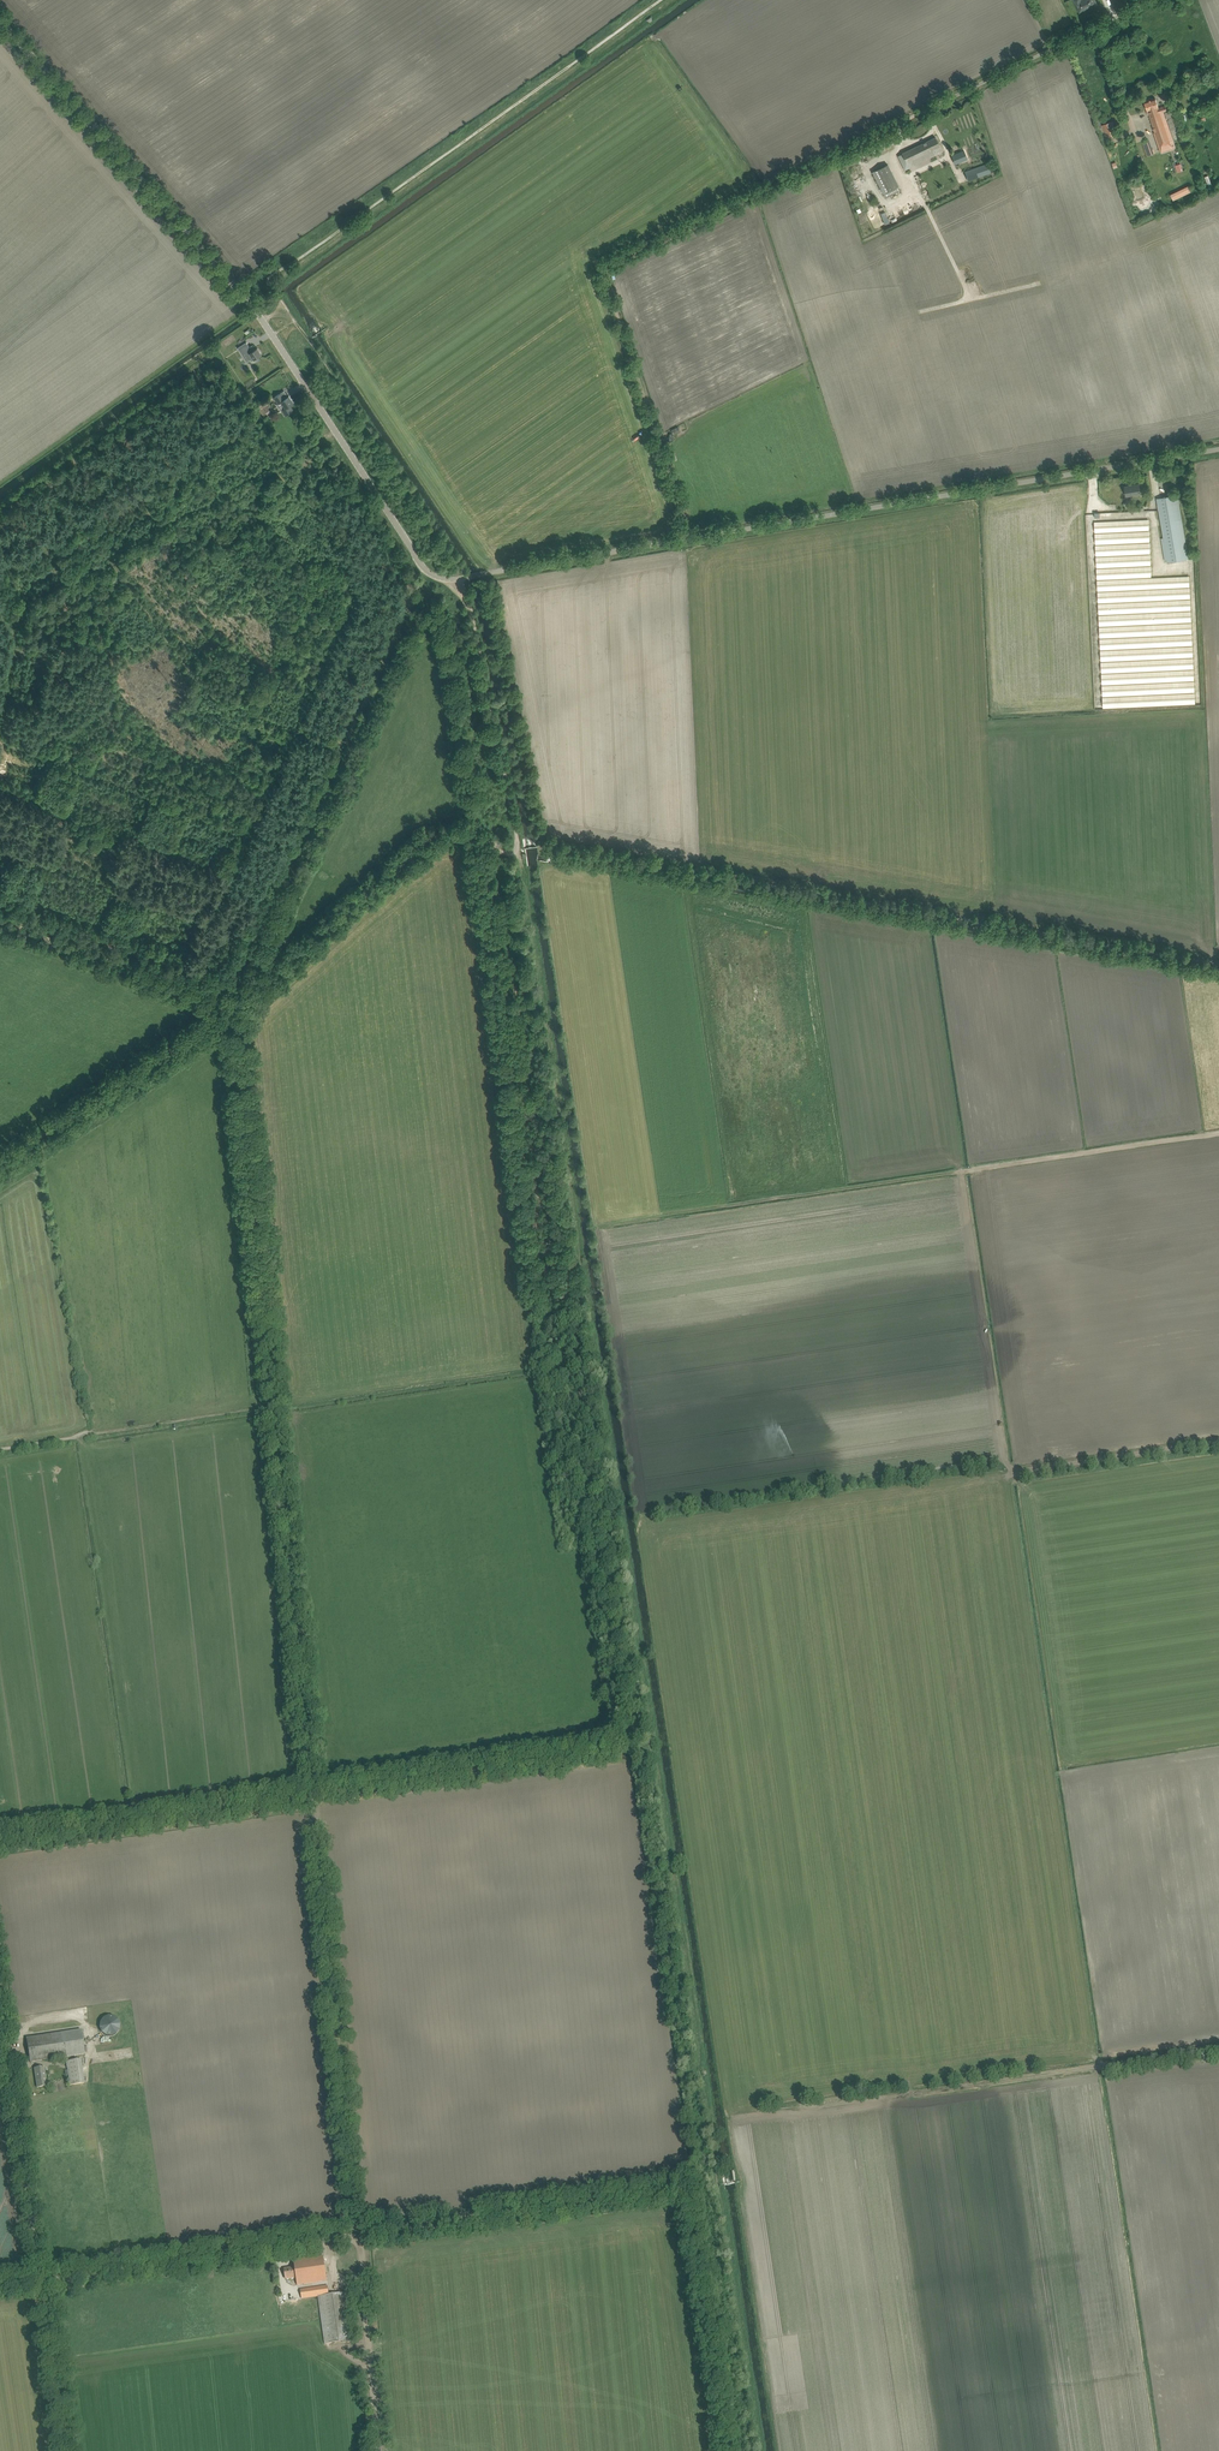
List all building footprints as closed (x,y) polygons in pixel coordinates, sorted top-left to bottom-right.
[(1080,11),(1096,4),(1094,0),(1075,0),(1080,11)] [(1159,107),(1157,104),(1155,98),(1144,102),(1147,111),(1148,110),(1162,151),(1175,147),(1163,111),(1167,110),(1165,106),(1158,108),(1158,107),(1159,107)] [(1102,125),(1107,139),(1117,135),(1113,121),(1107,123),(1102,125)] [(927,152),(930,157),(935,154),(933,150),(940,146),(935,137),(926,142),(930,151),(927,152)] [(1154,154),(1149,140),(1143,142),(1148,156),(1154,154)] [(898,155),(905,170),(927,159),(929,162),(937,158),(935,154),(930,157),(927,152),(930,151),(926,142),(898,155)] [(951,155),(954,165),(966,160),(962,151),(951,155)] [(900,190),(887,164),(872,172),(885,197),(900,190)] [(965,172),(968,181),(990,173),(987,164),(965,172)] [(922,188),(924,191),(938,185),(936,182),(922,188)] [(1171,194),(1174,200),(1193,192),(1190,185),(1171,194)] [(249,356),(251,355),(254,359),(262,354),(257,347),(255,349),(253,346),(246,351),(249,356)] [(278,400),(281,404),(283,403),(286,408),(294,403),(289,396),(287,398),(285,395),(278,400)] [(268,408),(270,407),(269,404),(263,408),(268,415),(271,412),(268,408)] [(1141,493),(1140,490),(1139,484),(1125,486),(1126,496),(1141,493)] [(1177,494),(1157,498),(1168,561),(1189,558),(1177,494)] [(1148,519),(1094,522),(1095,532),(1149,530),(1148,519)] [(1095,544),(1150,541),(1149,531),(1095,533),(1095,544)] [(1150,543),(1096,545),(1096,556),(1150,553),(1150,543)] [(1097,567),(1151,565),(1150,554),(1096,557),(1097,567)] [(1097,579),(1151,576),(1151,566),(1097,568),(1097,579)] [(1098,591),(1190,586),(1189,576),(1097,580),(1098,591)] [(1190,588),(1098,592),(1098,602),(1190,598),(1190,588)] [(1099,614),(1191,610),(1190,599),(1098,603),(1099,614)] [(1191,611),(1099,615),(1099,626),(1191,621),(1191,611)] [(1100,637),(1192,633),(1192,623),(1099,627),(1100,637)] [(1192,634),(1100,639),(1100,649),(1193,645),(1192,634)] [(1101,661),(1193,656),(1193,646),(1101,650),(1101,661)] [(1193,658),(1101,662),(1102,673),(1194,668),(1193,658)] [(1102,684),(1194,680),(1194,669),(1102,674),(1102,684)] [(1194,681),(1102,685),(1103,696),(1195,691),(1194,681)] [(1103,708),(1195,703),(1195,693),(1103,697),(1103,708)] [(101,2022),(100,2028),(102,2033),(106,2035),(111,2036),(116,2034),(119,2030),(120,2025),(118,2020),(114,2017),(108,2016),(104,2018),(101,2022)] [(30,2062),(74,2056),(85,2054),(81,2030),(27,2038),(30,2062)] [(67,2061),(70,2085),(85,2083),(82,2059),(67,2061)] [(44,2067),(41,2067),(35,2068),(38,2088),(46,2086),(44,2067)] [(369,2225),(370,2235),(396,2232),(394,2221),(369,2225)] [(344,2255),(338,2260),(337,2268),(342,2274),(350,2275),(356,2270),(357,2262),(352,2256),(344,2255)] [(285,2269),(286,2275),(286,2280),(296,2278),(297,2285),(327,2281),(323,2256),(294,2260),(295,2267),(285,2269)] [(318,2296),(325,2344),(354,2340),(347,2292),(329,2295),(328,2286),(300,2290),(302,2299),(318,2296)]
